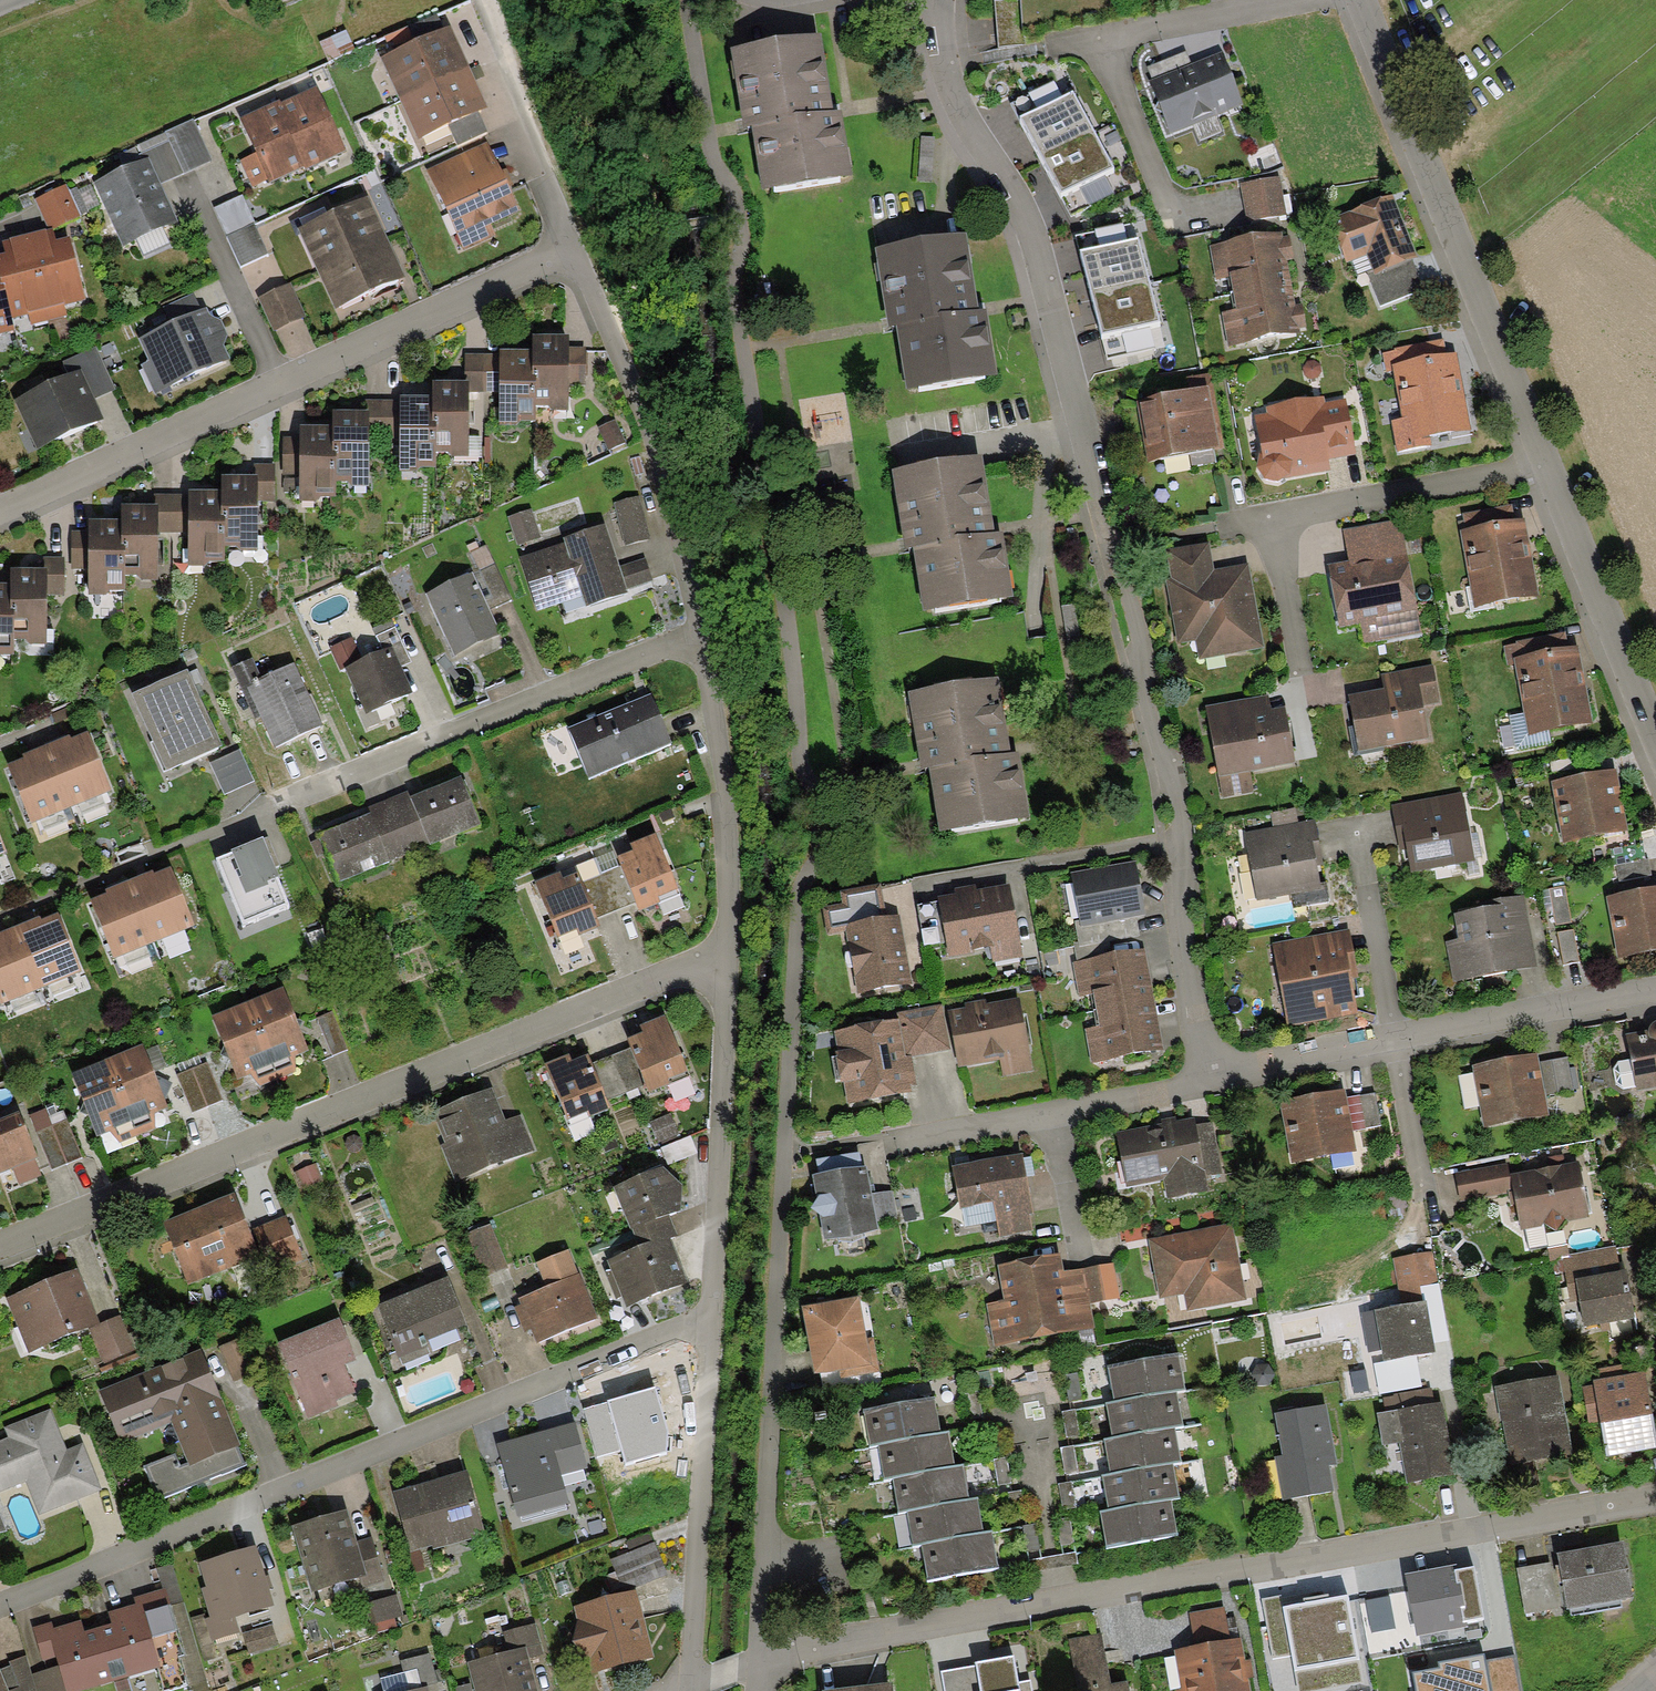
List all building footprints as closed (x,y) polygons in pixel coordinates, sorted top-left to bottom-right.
[(399,101),(469,70),(450,28),(380,60),(399,101)] [(822,37),(731,52),(744,130),(752,129),(762,193),(853,178),(842,112),(834,114),(822,37)] [(1152,81),(1192,65),(1187,52),(1147,68),(1152,81)] [(1152,81),(1149,82),(1170,135),(1243,106),(1222,53),(1192,65),(1152,81)] [(469,70),(399,101),(418,142),(449,128),(479,114),(488,110),(469,70)] [(1038,156),(1093,128),(1066,75),(1011,103),(1038,156)] [(282,105),(276,107),(306,169),(307,171),(347,153),(317,88),(282,105)] [(282,105),(280,102),(240,120),(256,154),(240,161),(253,188),(268,181),(270,185),(306,169),(276,107),(282,105)] [(488,132),(479,114),(449,128),(457,146),(488,132)] [(194,121),(165,134),(184,174),(212,161),(194,121)] [(1093,128),(1038,156),(1070,219),(1125,191),(1093,128)] [(184,174),(165,134),(138,146),(144,160),(148,158),(160,185),(184,174)] [(520,214),(487,143),(427,170),(464,250),(495,236),(491,227),(520,214)] [(160,185),(148,158),(144,160),(93,184),(123,248),(178,223),(160,185)] [(1280,178),(1240,184),(1246,222),(1286,215),(1280,178)] [(80,216),(66,186),(34,200),(48,231),(53,229),(80,216)] [(1329,221),(1346,264),(1366,256),(1373,272),(1375,277),(1414,261),(1418,259),(1393,195),(1329,221)] [(255,223),(242,196),(214,209),(227,237),(254,224),(255,223)] [(297,231),(316,272),(387,239),(367,198),(297,231)] [(1092,295),(1148,282),(1134,223),(1078,236),(1092,295)] [(254,224),(227,237),(226,237),(240,267),(268,254),(254,224)] [(27,236),(49,321),(66,317),(64,307),(86,301),(70,238),(56,242),(53,229),(48,231),(27,236)] [(1231,279),(1233,294),(1291,284),(1287,261),(1294,260),(1290,237),(1283,238),(1282,234),(1209,246),(1216,282),(1231,279)] [(27,236),(2,242),(5,252),(0,253),(0,282),(2,289),(4,288),(12,320),(29,315),(32,325),(49,321),(27,236)] [(966,237),(875,252),(888,330),(896,329),(906,393),(997,378),(986,313),(978,314),(966,237)] [(405,279),(387,239),(316,272),(335,312),(405,279)] [(1425,288),(1414,261),(1375,277),(1373,272),(1367,274),(1380,306),(1425,288)] [(15,331),(12,320),(4,288),(2,289),(0,282),(0,335),(15,331)] [(1148,282),(1092,295),(1107,358),(1164,344),(1148,282)] [(291,284),(258,299),(274,332),(306,317),(291,284)] [(1291,284),(1233,294),(1236,310),(1221,313),(1227,348),(1301,335),(1299,328),(1306,327),(1302,305),(1295,307),(1291,284)] [(164,308),(172,325),(202,311),(194,294),(164,308)] [(230,360),(224,346),(229,336),(222,321),(211,317),(207,309),(202,311),(172,325),(139,340),(148,361),(140,365),(154,395),(230,360)] [(568,337),(532,337),(532,351),(532,380),(537,380),(537,408),(548,408),(548,412),(568,412),(568,386),(568,348),(568,337)] [(1393,367),(1447,357),(1444,340),(1394,349),(1395,352),(1383,354),(1386,373),(1394,371),(1393,367)] [(62,363),(68,377),(82,371),(95,399),(115,390),(97,348),(62,363)] [(586,348),(568,348),(568,386),(585,386),(586,348)] [(532,351),(500,351),(500,355),(499,394),(499,428),(518,428),(518,424),(536,424),(537,408),(537,380),(532,380),(532,351)] [(499,394),(500,355),(465,355),(465,383),(469,383),(469,394),(499,394)] [(1447,357),(1393,367),(1394,371),(1402,420),(1391,422),(1397,453),(1431,446),(1430,438),(1471,431),(1458,355),(1447,357)] [(14,400),(36,450),(104,421),(95,399),(82,371),(68,377),(14,400)] [(1187,378),(1190,391),(1209,388),(1210,397),(1220,395),(1216,373),(1187,378)] [(433,383),(433,398),(433,427),(436,427),(436,454),(448,454),(448,458),(469,458),(469,394),(469,383),(465,383),(433,383)] [(1190,391),(1136,401),(1147,462),(1220,449),(1210,397),(1209,388),(1190,391)] [(433,398),(400,398),(400,401),(400,438),(399,473),(419,473),(419,470),(436,470),(436,454),(436,427),(433,427),(433,398)] [(1266,415),(1255,417),(1262,454),(1256,469),(1264,481),(1277,485),(1285,480),(1330,472),(1328,461),(1356,456),(1346,399),(1326,403),(1325,398),(1265,408),(1266,415)] [(400,438),(400,401),(366,401),(366,414),(369,414),(369,438),(400,438)] [(332,414),(332,427),(332,458),(337,458),(337,484),(347,484),(347,487),(369,487),(369,438),(369,414),(366,414),(332,414)] [(625,443),(615,420),(598,428),(608,451),(625,443)] [(332,427),(300,427),(299,438),(300,474),(300,504),(318,504),(318,499),(337,499),(337,484),(337,458),(332,458),(332,427)] [(300,474),(299,438),(283,438),(284,475),(300,474)] [(982,458),(891,473),(904,551),(912,550),(922,614),(1013,600),(1003,534),(995,535),(982,458)] [(275,465),(254,465),(253,477),(258,477),(258,504),(275,504),(275,465)] [(221,477),(221,492),(221,523),(225,523),(225,549),(239,549),(239,552),(258,552),(258,504),(258,477),(253,477),(221,477)] [(221,492),(189,492),(189,495),(189,533),(189,568),(206,568),(206,564),(225,564),(225,549),(225,523),(221,523),(221,492)] [(154,495),(154,507),(158,507),(158,533),(189,533),(189,495),(154,495)] [(624,546),(650,540),(639,497),(614,503),(624,546)] [(1463,515),(1466,531),(1515,522),(1512,505),(1463,515)] [(122,507),(121,522),(121,550),(126,550),(126,578),(138,578),(138,582),(158,582),(158,533),(158,507),(154,507),(122,507)] [(532,510),(508,518),(521,557),(545,550),(532,510)] [(1349,563),(1350,569),(1407,558),(1400,519),(1343,531),(1349,563)] [(1466,531),(1460,532),(1474,609),(1540,597),(1525,520),(1515,522),(1466,531)] [(121,522),(88,522),(88,532),(88,570),(88,597),(109,598),(109,592),(126,593),(126,578),(126,550),(121,550),(121,522)] [(521,557),(519,558),(536,611),(582,597),(585,608),(628,595),(626,590),(619,568),(606,526),(563,540),(564,544),(545,550),(521,557)] [(88,570),(88,532),(72,532),(72,570),(88,570)] [(1171,579),(1214,571),(1209,544),(1166,552),(1171,579)] [(483,597),(490,611),(512,601),(486,546),(470,553),(489,594),(483,597)] [(44,558),(44,571),(48,571),(47,597),(64,597),(64,558),(44,558)] [(1349,563),(1327,567),(1339,629),(1362,625),(1366,645),(1422,634),(1407,558),(1350,569),(1349,563)] [(645,559),(619,568),(626,590),(652,581),(645,559)] [(1248,564),(1214,571),(1171,579),(1165,580),(1177,645),(1195,641),(1199,661),(1264,649),(1248,564)] [(44,571),(11,571),(11,586),(10,614),(14,614),(14,642),(29,643),(29,646),(46,646),(47,597),(48,571),(44,571)] [(426,595),(454,656),(501,635),(490,611),(483,597),(473,574),(426,595)] [(0,586),(0,657),(14,657),(14,642),(14,614),(10,614),(11,586),(0,586)] [(1514,660),(1568,650),(1565,633),(1516,642),(1516,645),(1504,647),(1507,667),(1515,665),(1514,660)] [(346,669),(363,661),(352,638),(330,649),(341,672),(346,669)] [(413,695),(393,648),(363,661),(346,669),(366,715),(413,695)] [(1568,650),(1514,660),(1515,665),(1528,737),(1593,725),(1579,648),(1568,650)] [(322,729),(293,666),(261,680),(252,660),(232,669),(255,720),(260,718),(276,750),(322,729)] [(1434,666),(1381,675),(1384,690),(1349,697),(1358,752),(1429,740),(1423,704),(1440,701),(1434,666)] [(222,749),(188,672),(132,697),(166,774),(222,749)] [(999,679),(908,694),(921,772),(929,771),(939,835),(1030,821),(1019,755),(1011,756),(999,679)] [(1268,695),(1205,707),(1223,799),(1254,793),(1250,773),(1296,765),(1285,708),(1271,711),(1268,695)] [(589,780),(672,746),(651,696),(568,730),(589,780)] [(57,740),(45,745),(70,807),(111,791),(87,731),(70,738),(69,735),(57,740)] [(30,823),(70,807),(45,745),(32,750),(21,755),(22,758),(6,765),(30,823)] [(240,750),(210,764),(224,795),(254,781),(240,750)] [(1551,782),(1562,844),(1628,833),(1617,770),(1551,782)] [(461,778),(410,799),(430,845),(431,848),(481,827),(461,778)] [(367,809),(369,816),(389,862),(430,845),(410,799),(407,792),(367,809)] [(1462,793),(1392,806),(1399,844),(1405,843),(1411,874),(1475,863),(1462,793)] [(1273,828),(1298,824),(1295,808),(1271,813),(1273,828)] [(389,862),(369,816),(319,837),(340,885),(390,864),(389,862)] [(1273,828),(1244,833),(1256,903),(1290,897),(1292,910),(1330,904),(1327,884),(1321,885),(1315,852),(1321,851),(1316,821),(1298,824),(1273,828)] [(564,826),(552,825),(551,836),(563,837),(564,826)] [(632,853),(617,859),(620,867),(635,904),(638,912),(680,896),(656,836),(630,846),(632,853)] [(289,907),(263,841),(230,854),(231,855),(216,861),(242,926),(289,907)] [(1642,844),(1610,850),(1613,866),(1616,865),(1645,860),(1642,844)] [(1648,860),(1645,860),(1616,865),(1619,882),(1652,876),(1648,860)] [(1079,922),(1080,928),(1136,918),(1145,917),(1135,863),(1071,874),(1079,922)] [(128,880),(153,942),(193,926),(169,866),(153,873),(152,870),(142,874),(128,880)] [(597,867),(578,875),(597,919),(635,904),(620,867),(601,875),(597,867)] [(597,919),(578,875),(564,880),(561,873),(534,884),(558,941),(577,933),(579,938),(601,929),(597,919)] [(153,942),(128,880),(112,886),(104,889),(106,893),(89,900),(113,958),(153,942)] [(886,918),(881,885),(840,893),(842,905),(823,908),(827,935),(846,932),(845,925),(886,918)] [(956,895),(938,898),(948,960),(989,953),(991,963),(1022,958),(1010,885),(977,891),(976,886),(955,889),(956,895)] [(1565,888),(1549,890),(1556,927),(1572,924),(1565,888)] [(1605,898),(1617,960),(1655,953),(1655,889),(1605,898)] [(1458,940),(1445,942),(1453,984),(1538,967),(1523,895),(1484,903),(1485,909),(1454,915),(1458,940)] [(15,927),(40,989),(81,972),(58,914),(41,921),(39,917),(29,921),(15,927)] [(857,995),(912,986),(900,916),(886,918),(845,925),(846,932),(857,995)] [(1139,936),(1136,918),(1080,928),(1079,922),(1075,922),(1079,944),(1079,947),(1109,942),(1139,936)] [(15,927),(0,933),(0,1004),(0,1005),(40,989),(15,927)] [(1350,930),(1272,944),(1288,1029),(1359,1016),(1350,965),(1356,963),(1350,930)] [(1574,930),(1557,933),(1564,967),(1581,964),(1574,930)] [(1112,956),(1109,942),(1079,947),(1079,944),(1074,945),(1077,962),(1112,956)] [(1092,996),(1095,1012),(1154,1001),(1145,950),(1112,956),(1077,962),(1072,963),(1079,998),(1092,996)] [(284,990),(247,1004),(277,1079),(296,1072),(295,1058),(309,1052),(284,990)] [(966,1008),(948,1012),(958,1068),(1000,1061),(1003,1077),(1033,1072),(1019,999),(986,1005),(985,999),(965,1003),(966,1008)] [(1154,1001),(1095,1012),(1098,1027),(1085,1030),(1091,1065),(1164,1050),(1154,1001)] [(260,1087),(277,1079),(247,1004),(212,1018),(237,1081),(250,1076),(260,1087)] [(896,1013),(898,1021),(899,1021),(906,1058),(912,1057),(950,1050),(942,1005),(896,1013)] [(347,1050),(331,1012),(317,1018),(333,1056),(347,1050)] [(688,1074),(665,1017),(640,1027),(643,1035),(627,1041),(630,1049),(645,1086),(649,1094),(670,1086),(668,1081),(688,1074)] [(898,1021),(835,1032),(839,1055),(835,1055),(841,1085),(844,1084),(848,1105),(911,1093),(910,1087),(917,1086),(912,1057),(906,1058),(899,1021),(898,1021)] [(1626,1037),(1638,1093),(1655,1089),(1655,1024),(1652,1027),(1650,1029),(1649,1030),(1649,1032),(1626,1037)] [(142,1047),(107,1061),(137,1136),(156,1129),(155,1115),(167,1110),(164,1101),(172,1085),(154,1076),(142,1047)] [(645,1086),(630,1049),(591,1065),(606,1101),(645,1086)] [(1472,1067),(1483,1128),(1549,1116),(1545,1095),(1539,1063),(1537,1055),(1472,1067)] [(570,1057),(545,1067),(567,1122),(587,1114),(585,1109),(606,1101),(591,1065),(588,1057),(573,1063),(570,1057)] [(1567,1058),(1539,1063),(1545,1095),(1573,1090),(1567,1058)] [(119,1144),(137,1136),(107,1061),(71,1075),(96,1138),(110,1133),(119,1144)] [(207,1064),(192,1070),(208,1107),(222,1101),(207,1064)] [(192,1070),(177,1075),(193,1113),(208,1107),(192,1070)] [(492,1089),(432,1114),(445,1145),(440,1146),(455,1183),(536,1151),(522,1116),(505,1123),(492,1089)] [(1345,1092),(1281,1103),(1291,1164),(1356,1153),(1353,1132),(1362,1130),(1356,1097),(1346,1099),(1345,1092)] [(1356,1097),(1362,1130),(1381,1126),(1375,1093),(1356,1097)] [(44,1110),(29,1116),(52,1170),(67,1165),(52,1127),(44,1110)] [(0,1121),(0,1173),(15,1168),(21,1182),(40,1174),(34,1159),(37,1157),(18,1113),(0,1121)] [(670,1114),(650,1123),(658,1142),(679,1133),(670,1114)] [(1162,1126),(1117,1133),(1126,1187),(1162,1181),(1165,1200),(1209,1193),(1206,1175),(1197,1126),(1196,1119),(1177,1122),(1176,1118),(1161,1121),(1162,1126)] [(66,1121),(52,1127),(67,1165),(81,1159),(66,1121)] [(1213,1123),(1197,1126),(1206,1175),(1222,1172),(1213,1123)] [(691,1136),(661,1148),(668,1165),(698,1153),(691,1136)] [(871,1195),(866,1168),(863,1169),(860,1153),(816,1161),(819,1177),(812,1178),(824,1242),(878,1231),(877,1223),(871,1195)] [(1022,1155),(952,1168),(960,1210),(994,1204),(1000,1237),(1033,1231),(1030,1215),(1033,1215),(1022,1155)] [(1578,1163),(1510,1176),(1513,1191),(1521,1232),(1589,1218),(1578,1163)] [(316,1164),(294,1173),(302,1191),(324,1181),(316,1164)] [(1510,1176),(1507,1164),(1455,1175),(1461,1202),(1513,1191),(1510,1176)] [(614,1189),(631,1231),(632,1230),(670,1216),(680,1212),(684,1187),(664,1169),(614,1189)] [(893,1191),(871,1195),(877,1223),(898,1219),(893,1191)] [(234,1195),(162,1224),(188,1287),(260,1258),(234,1195)] [(678,1237),(670,1216),(632,1230),(640,1251),(670,1240),(678,1237)] [(286,1217),(253,1230),(271,1274),(303,1261),(286,1217)] [(508,1269),(490,1225),(466,1235),(484,1278),(508,1269)] [(1148,1241),(1159,1299),(1182,1294),(1185,1313),(1247,1301),(1232,1225),(1148,1241)] [(640,1251),(608,1264),(626,1309),(688,1284),(670,1240),(640,1251)] [(1570,1302),(1580,1300),(1576,1282),(1621,1274),(1616,1247),(1562,1257),(1570,1302)] [(536,1264),(546,1288),(578,1275),(569,1251),(536,1264)] [(1401,1258),(1393,1260),(1402,1308),(1423,1304),(1420,1287),(1438,1284),(1432,1253),(1401,1258)] [(1061,1255),(997,1267),(1004,1301),(985,1304),(994,1348),(1094,1329),(1083,1269),(1064,1273),(1061,1255)] [(77,1270),(6,1299),(28,1354),(89,1329),(100,1325),(77,1270)] [(1621,1274),(1576,1282),(1580,1300),(1585,1329),(1635,1320),(1626,1273),(1621,1274)] [(598,1320),(580,1275),(578,1275),(546,1288),(518,1300),(520,1306),(514,1308),(525,1334),(531,1332),(536,1345),(598,1320)] [(447,1279),(378,1308),(399,1359),(427,1348),(425,1343),(467,1326),(447,1279)] [(802,1310),(815,1377),(839,1373),(840,1381),(880,1374),(878,1361),(871,1362),(859,1299),(802,1310)] [(1383,1364),(1434,1354),(1425,1303),(1423,1304),(1402,1308),(1373,1313),(1383,1364)] [(100,1325),(89,1329),(104,1366),(136,1353),(121,1316),(100,1325)] [(340,1321),(278,1346),(307,1418),(338,1406),(336,1402),(356,1394),(345,1367),(357,1362),(340,1321)] [(236,1340),(219,1348),(234,1383),(251,1375),(236,1340)] [(201,1352),(99,1392),(120,1444),(171,1424),(187,1463),(179,1466),(175,1454),(143,1467),(157,1500),(246,1465),(201,1352)] [(1108,1371),(1114,1405),(1177,1393),(1185,1391),(1179,1358),(1108,1371)] [(1582,1388),(1589,1426),(1600,1424),(1606,1459),(1655,1450),(1655,1433),(1645,1373),(1593,1383),(1594,1386),(1582,1388)] [(1077,1374),(1064,1377),(1069,1402),(1082,1399),(1077,1374)] [(1571,1456),(1559,1377),(1496,1387),(1509,1466),(1571,1456)] [(620,1450),(624,1464),(672,1450),(654,1388),(607,1402),(620,1450)] [(1106,1406),(1112,1440),(1176,1429),(1183,1428),(1177,1393),(1114,1405),(1106,1406)] [(935,1400),(863,1413),(869,1449),(878,1448),(941,1436),(935,1400)] [(620,1450),(607,1402),(582,1409),(596,1457),(620,1450)] [(1442,1404),(1377,1415),(1383,1447),(1400,1444),(1407,1485),(1454,1477),(1442,1404)] [(1326,1406),(1274,1416),(1282,1458),(1275,1459),(1283,1502),(1334,1493),(1329,1467),(1337,1466),(1326,1406)] [(1075,1410),(1062,1413),(1067,1438),(1080,1436),(1075,1410)] [(0,1442),(0,1493),(25,1483),(38,1516),(101,1491),(83,1445),(67,1451),(51,1411),(4,1430),(8,1439),(0,1442)] [(576,1423),(548,1430),(560,1476),(589,1469),(576,1423)] [(1104,1442),(1110,1478),(1174,1466),(1183,1465),(1176,1429),(1112,1440),(1104,1442)] [(548,1430),(497,1444),(517,1517),(568,1503),(560,1476),(548,1430)] [(878,1448),(885,1481),(891,1480),(956,1468),(949,1435),(941,1436),(878,1448)] [(1072,1446),(1060,1449),(1065,1474),(1078,1472),(1072,1446)] [(1006,1458),(994,1461),(999,1486),(1012,1484),(1006,1458)] [(1102,1479),(1108,1513),(1171,1502),(1180,1500),(1174,1466),(1110,1478),(1102,1479)] [(906,1514),(970,1502),(964,1467),(956,1468),(891,1480),(898,1515),(906,1514)] [(486,1536),(468,1473),(394,1494),(410,1554),(432,1548),(433,1551),(486,1536)] [(1071,1483),(1058,1485),(1062,1511),(1075,1509),(1071,1483)] [(921,1546),(983,1535),(978,1502),(970,1502),(906,1514),(912,1548),(921,1546)] [(1177,1537),(1171,1502),(1108,1513),(1100,1515),(1106,1549),(1177,1537)] [(357,1542),(348,1512),(292,1528),(311,1594),(361,1580),(368,1578),(357,1542)] [(1069,1519),(1056,1521),(1061,1546),(1074,1544),(1069,1519)] [(630,1553),(654,1544),(650,1533),(626,1543),(630,1553)] [(983,1535),(921,1546),(927,1584),(999,1570),(993,1534),(983,1535)] [(372,1538),(357,1542),(368,1578),(361,1580),(363,1589),(385,1582),(372,1538)] [(630,1553),(611,1560),(624,1593),(666,1576),(654,1544),(630,1553)] [(1623,1545),(1557,1556),(1567,1611),(1632,1600),(1623,1545)] [(256,1547),(199,1565),(206,1589),(201,1591),(209,1618),(204,1620),(211,1643),(240,1634),(235,1619),(274,1608),(256,1547)] [(1551,1563),(1517,1569),(1525,1615),(1559,1609),(1551,1563)] [(1454,1565),(1405,1574),(1417,1636),(1467,1627),(1466,1623),(1484,1619),(1474,1567),(1455,1570),(1454,1565)] [(159,1575),(163,1591),(165,1590),(170,1607),(184,1603),(174,1570),(159,1575)] [(98,1629),(114,1682),(158,1669),(164,1690),(168,1690),(188,1685),(180,1656),(184,1655),(170,1607),(165,1590),(163,1591),(133,1599),(135,1606),(108,1614),(111,1626),(98,1629)] [(654,1660),(637,1592),(574,1608),(578,1626),(573,1628),(569,1636),(572,1651),(581,1658),(586,1657),(590,1676),(654,1660)] [(1263,1601),(1272,1658),(1294,1655),(1300,1690),(1363,1680),(1349,1594),(1286,1605),(1285,1597),(1263,1601)] [(402,1617),(396,1596),(365,1605),(371,1626),(374,1626),(376,1633),(397,1627),(395,1619),(402,1617)] [(1390,1596),(1366,1600),(1372,1633),(1396,1628),(1390,1596)] [(184,1603),(170,1607),(184,1655),(180,1656),(188,1685),(192,1684),(194,1690),(208,1690),(184,1603)] [(1224,1608),(1188,1615),(1194,1648),(1230,1641),(1224,1608)] [(98,1629),(84,1633),(81,1622),(54,1630),(52,1623),(33,1628),(45,1671),(59,1667),(66,1690),(86,1690),(114,1682),(98,1629)] [(504,1633),(509,1653),(526,1648),(529,1659),(544,1655),(536,1624),(504,1633)] [(249,1655),(278,1646),(272,1625),(243,1634),(249,1655)] [(1481,1630),(1467,1632),(1468,1640),(1482,1638),(1481,1630)] [(1129,1683),(1111,1686),(1102,1634),(1057,1641),(1065,1690),(1130,1690),(1129,1683)] [(1174,1652),(1181,1689),(1174,1690),(1251,1690),(1249,1679),(1254,1678),(1251,1661),(1245,1662),(1241,1639),(1230,1641),(1194,1648),(1174,1652)] [(468,1663),(475,1690),(537,1690),(529,1659),(526,1648),(509,1653),(468,1663)] [(1412,1674),(1416,1690),(1519,1690),(1512,1657),(1485,1662),(1483,1653),(1448,1660),(1439,1662),(1440,1668),(1412,1674)] [(401,1662),(404,1673),(380,1679),(383,1690),(418,1690),(428,1688),(437,1686),(430,1655),(401,1662)] [(10,1666),(19,1687),(10,1690),(36,1690),(32,1675),(26,1657),(9,1663),(10,1666)] [(975,1665),(976,1667),(980,1690),(1032,1690),(1030,1682),(1018,1684),(1014,1658),(975,1665)] [(19,1687),(10,1666),(0,1671),(0,1690),(10,1690),(19,1687)] [(32,1675),(36,1690),(66,1690),(59,1667),(45,1671),(32,1675)] [(976,1667),(941,1673),(944,1690),(980,1690),(976,1667)]
